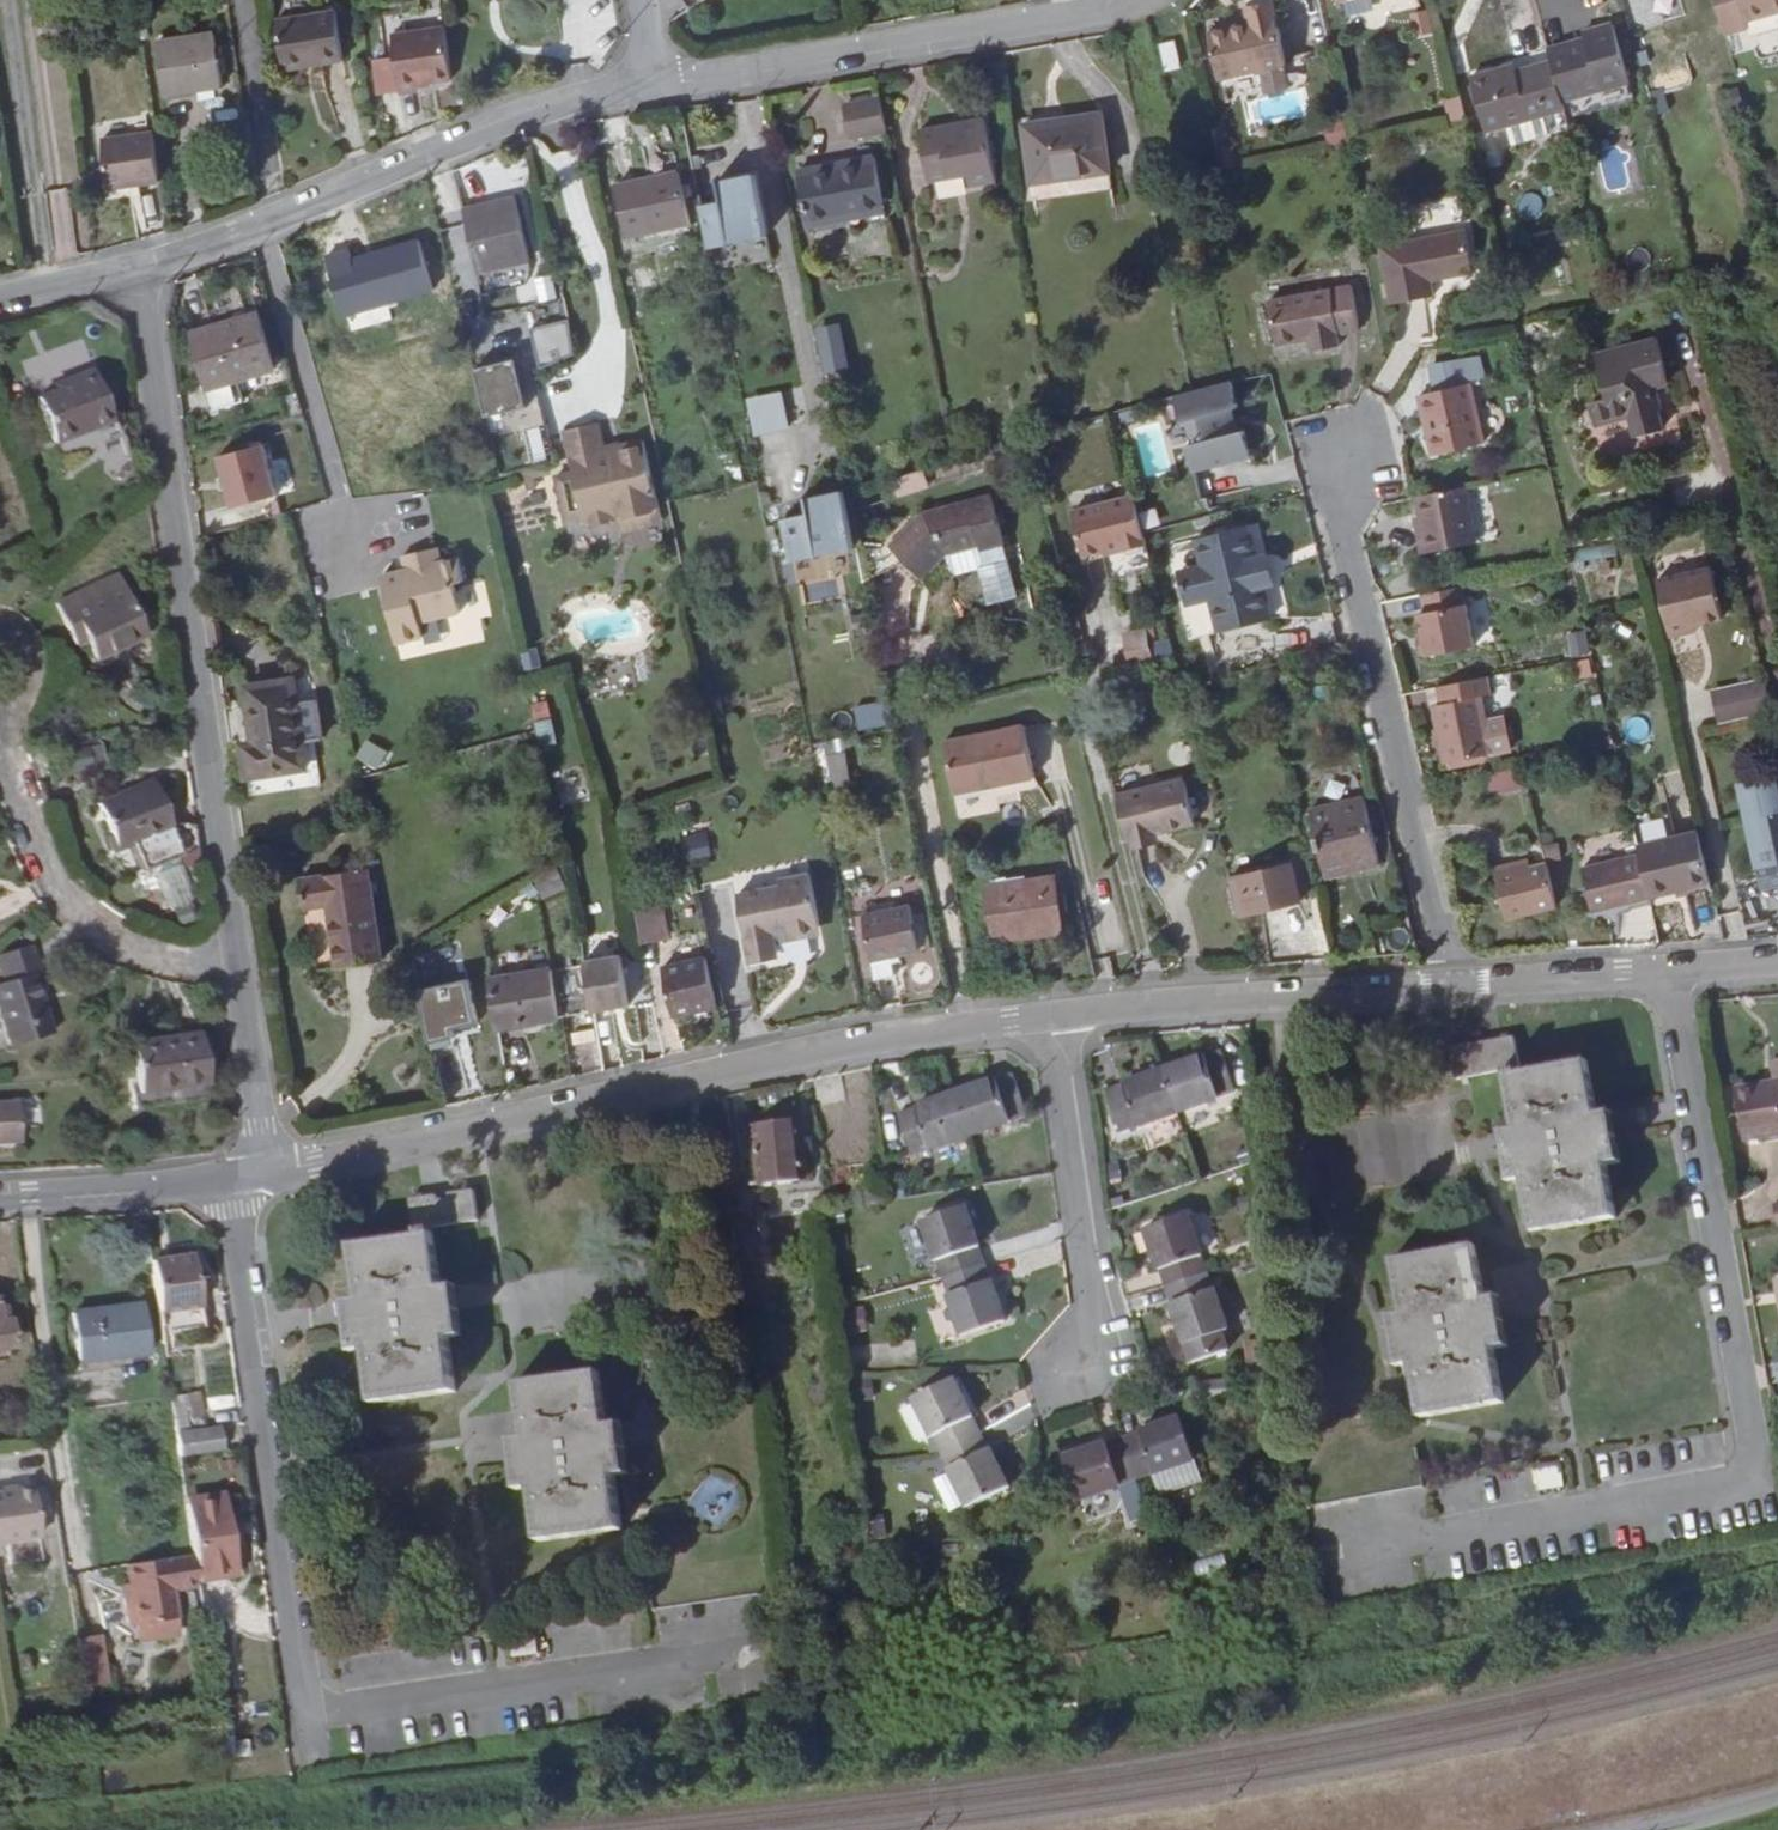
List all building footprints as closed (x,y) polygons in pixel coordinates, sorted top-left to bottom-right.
[(1292,0),(1221,0),(1231,42),(1274,33),(1281,55),(1303,49),(1292,0)] [(1746,17),(1777,8),(1777,0),(1742,0),(1746,17)] [(318,60),(343,56),(335,6),(275,15),(282,59),(317,54),(318,60)] [(1416,35),(1433,30),(1426,8),(1409,13),(1416,35)] [(452,74),(444,22),(392,30),(401,88),(420,85),(419,79),(452,74)] [(1633,101),(1614,22),(1590,27),(1591,32),(1548,42),(1551,57),(1508,69),(1507,61),(1472,69),(1484,125),(1570,105),(1572,115),(1633,101)] [(224,86),(216,37),(159,46),(167,95),(224,86)] [(1183,62),(1179,37),(1164,40),(1169,65),(1183,62)] [(284,65),(318,60),(317,54),(282,59),(284,65)] [(1744,106),(1738,83),(1723,87),(1729,109),(1744,106)] [(888,129),(882,96),(847,103),(853,135),(888,129)] [(1113,167),(1103,111),(1027,122),(1037,179),(1113,167)] [(1547,129),(1543,112),(1505,121),(1509,138),(1547,129)] [(999,181),(986,119),(922,131),(935,193),(999,181)] [(684,194),(673,141),(608,155),(619,208),(684,194)] [(111,198),(161,191),(154,143),(105,150),(111,198)] [(887,212),(876,153),(803,167),(815,227),(887,212)] [(722,201),(702,205),(711,245),(767,234),(754,172),(718,179),(722,201)] [(534,265),(521,205),(468,218),(482,278),(534,265)] [(1468,269),(1460,225),(1374,241),(1386,299),(1429,291),(1427,277),(1468,269)] [(380,261),(389,289),(424,279),(415,250),(380,261)] [(551,274),(533,278),(538,302),(556,298),(551,274)] [(425,285),(424,279),(389,289),(391,298),(412,292),(411,289),(425,285)] [(1357,326),(1349,282),(1267,299),(1275,343),(1309,337),(1312,348),(1338,343),(1336,332),(1357,326)] [(275,370),(256,304),(191,324),(217,413),(245,405),(238,381),(275,370)] [(813,326),(824,371),(852,364),(840,319),(813,326)] [(564,320),(530,328),(538,362),(572,354),(564,320)] [(1662,378),(1651,335),(1592,348),(1602,390),(1586,393),(1592,416),(1623,409),(1628,429),(1656,423),(1647,381),(1662,378)] [(518,356),(473,366),(484,416),(530,405),(518,356)] [(109,419),(89,370),(59,382),(61,387),(34,399),(53,443),(109,419)] [(1232,378),(1193,388),(1175,393),(1181,419),(1189,417),(1195,441),(1187,443),(1193,468),(1251,454),(1244,428),(1233,431),(1227,408),(1238,405),(1232,378)] [(1474,384),(1430,392),(1439,432),(1431,435),(1435,452),(1487,441),(1474,384)] [(780,389),(743,397),(751,435),(788,427),(780,389)] [(1439,432),(1430,392),(1422,394),(1431,435),(1439,432)] [(618,513),(623,530),(661,521),(641,440),(616,446),(614,446),(616,455),(595,460),(594,452),(600,451),(598,446),(593,422),(559,431),(568,472),(551,477),(562,520),(579,515),(581,522),(585,521),(592,526),(608,522),(615,514),(618,513)] [(211,455),(227,507),(276,492),(259,440),(211,455)] [(614,446),(616,446),(616,442),(598,446),(600,451),(594,452),(595,460),(616,455),(614,446)] [(520,461),(522,473),(547,466),(556,464),(553,452),(520,461)] [(547,466),(522,473),(527,491),(536,489),(533,477),(549,474),(547,466)] [(923,473),(894,476),(896,493),(925,490),(923,473)] [(1468,486),(1418,496),(1430,552),(1480,541),(1468,486)] [(854,544),(843,487),(806,494),(809,509),(784,514),(793,556),(854,544)] [(1136,492),(1077,506),(1090,556),(1148,541),(1136,492)] [(926,575),(947,553),(977,545),(980,551),(1002,546),(991,496),(926,511),(893,546),(926,575)] [(1186,602),(1209,596),(1217,630),(1270,617),(1262,585),(1255,556),(1247,524),(1195,536),(1201,563),(1178,569),(1186,602)] [(1572,549),(1574,562),(1616,556),(1614,542),(1572,549)] [(977,545),(947,553),(951,568),(959,572),(981,566),(991,605),(1015,600),(1002,546),(980,551),(977,545)] [(398,645),(425,639),(421,624),(462,614),(455,586),(465,583),(459,560),(441,564),(437,550),(404,558),(407,573),(382,579),(398,645)] [(1265,553),(1255,556),(1262,585),(1272,582),(1265,553)] [(822,560),(825,576),(849,572),(846,556),(822,560)] [(1710,561),(1656,574),(1670,630),(1691,626),(1689,620),(1694,618),(1722,612),(1710,561)] [(1467,585),(1424,594),(1428,609),(1422,612),(1426,633),(1429,653),(1478,643),(1467,585)] [(111,687),(102,622),(48,629),(52,670),(63,670),(66,694),(111,687)] [(1570,656),(1590,653),(1586,629),(1566,632),(1570,656)] [(1124,633),(1122,658),(1147,659),(1148,635),(1124,633)] [(1429,653),(1426,633),(1418,634),(1424,655),(1429,653)] [(633,665),(596,667),(597,690),(633,689),(633,665)] [(309,760),(295,671),(247,680),(255,737),(245,739),(249,770),(309,760)] [(1765,676),(1748,680),(1754,710),(1771,706),(1765,676)] [(1748,680),(1714,687),(1720,717),(1754,710),(1748,680)] [(851,707),(858,730),(886,722),(880,699),(851,707)] [(1493,749),(1484,705),(1440,714),(1450,757),(1493,749)] [(1034,775),(1023,723),(944,740),(955,791),(1034,775)] [(825,739),(828,783),(848,782),(845,738),(825,739)] [(377,770),(387,753),(365,739),(355,756),(377,770)] [(94,740),(56,754),(64,775),(102,761),(94,740)] [(1487,796),(1521,786),(1515,766),(1482,775),(1487,796)] [(1183,775),(1116,791),(1128,840),(1156,833),(1155,831),(1193,820),(1183,775)] [(149,872),(177,861),(183,858),(152,780),(96,800),(109,832),(105,834),(113,854),(131,847),(143,875),(149,872)] [(1326,875),(1380,862),(1363,797),(1308,810),(1326,875)] [(1747,821),(1762,883),(1777,879),(1777,814),(1747,821)] [(705,828),(679,835),(686,861),(712,854),(705,828)] [(1712,883),(1699,831),(1639,844),(1643,862),(1651,897),(1712,883)] [(1128,840),(1130,848),(1158,841),(1156,833),(1128,840)] [(1266,868),(1228,877),(1236,913),(1298,900),(1286,855),(1266,861),(1266,868)] [(189,893),(177,861),(149,872),(162,903),(189,893)] [(1651,897),(1643,862),(1587,875),(1597,916),(1653,904),(1651,897)] [(1512,915),(1559,905),(1550,863),(1519,870),(1517,863),(1501,867),(1512,915)] [(531,877),(543,900),(566,889),(554,866),(531,877)] [(384,961),(371,868),(303,878),(308,911),(333,907),(341,967),(384,961)] [(1062,928),(1052,874),(986,888),(996,941),(1062,928)] [(766,906),(736,913),(741,938),(794,927),(786,892),(765,896),(766,906)] [(734,903),(736,913),(766,906),(765,896),(734,903)] [(921,947),(913,905),(865,914),(876,974),(897,971),(893,952),(921,947)] [(1416,949),(1406,907),(1374,915),(1385,957),(1416,949)] [(651,911),(638,914),(645,948),(660,945),(651,911)] [(30,942),(0,952),(0,971),(2,979),(0,980),(0,1022),(7,1045),(50,1032),(31,971),(37,969),(30,942)] [(596,1009),(597,1013),(657,1002),(646,950),(588,961),(588,963),(596,1009)] [(720,1010),(709,962),(666,972),(676,1020),(720,1010)] [(555,969),(563,1015),(596,1009),(588,963),(555,969)] [(501,1026),(563,1015),(555,969),(494,980),(501,1026)] [(471,974),(421,987),(435,1040),(460,1033),(458,1025),(482,1018),(471,974)] [(207,1087),(199,1022),(130,1031),(141,1097),(207,1087)] [(1595,1111),(1586,1058),(1518,1070),(1517,1064),(1520,1064),(1515,1032),(1451,1044),(1455,1075),(1503,1066),(1512,1126),(1498,1129),(1507,1183),(1522,1180),(1532,1233),(1614,1218),(1605,1166),(1620,1162),(1611,1108),(1595,1111)] [(1221,1051),(1164,1072),(1178,1112),(1233,1091),(1221,1051)] [(1015,1072),(956,1092),(969,1133),(1028,1112),(1015,1072)] [(1178,1112),(1164,1072),(1107,1092),(1121,1133),(1178,1112)] [(1752,1077),(1760,1124),(1777,1121),(1777,1073),(1752,1077)] [(1760,1124),(1752,1077),(1733,1081),(1742,1127),(1760,1124)] [(969,1133),(956,1092),(900,1112),(914,1153),(969,1133)] [(12,1097),(0,1099),(0,1138),(16,1136),(12,1097)] [(810,1173),(803,1118),(756,1124),(763,1178),(810,1173)] [(477,1218),(471,1186),(445,1190),(446,1196),(433,1198),(432,1192),(419,1194),(407,1196),(413,1233),(349,1243),(358,1298),(342,1300),(345,1317),(347,1329),(351,1355),(365,1353),(374,1404),(456,1390),(448,1339),(465,1336),(461,1310),(456,1284),(440,1286),(429,1226),(458,1221),(477,1218)] [(924,1219),(943,1274),(985,1260),(967,1204),(924,1219)] [(1164,1288),(1207,1273),(1188,1218),(1145,1232),(1164,1288)] [(1484,1296),(1476,1243),(1393,1257),(1402,1310),(1386,1313),(1396,1366),(1412,1363),(1422,1418),(1503,1402),(1494,1350),(1508,1348),(1498,1294),(1484,1296)] [(192,1248),(151,1254),(158,1305),(162,1326),(203,1319),(200,1299),(192,1248)] [(985,1260),(943,1274),(961,1333),(1004,1318),(985,1260)] [(1227,1332),(1207,1273),(1164,1288),(1185,1346),(1191,1363),(1232,1349),(1227,1332)] [(142,1304),(72,1312),(78,1362),(147,1353),(142,1304)] [(11,1345),(9,1317),(0,1317),(0,1346),(11,1345)] [(606,1421),(598,1369),(517,1383),(525,1436),(510,1439),(514,1465),(520,1493),(534,1491),(542,1542),(624,1528),(616,1477),(632,1473),(628,1449),(623,1419),(606,1421)] [(912,1402),(938,1455),(981,1435),(955,1381),(912,1402)] [(1227,1385),(1184,1388),(1185,1406),(1228,1403),(1227,1385)] [(1177,1421),(1116,1442),(1132,1484),(1149,1478),(1154,1495),(1199,1481),(1193,1463),(1177,1421)] [(181,1460),(224,1453),(220,1428),(177,1435),(181,1460)] [(981,1435),(938,1455),(965,1510),(1007,1489),(981,1435)] [(1127,1525),(1145,1519),(1132,1484),(1116,1442),(1063,1461),(1077,1504),(1114,1490),(1127,1525)] [(1536,1491),(1564,1487),(1560,1461),(1532,1465),(1536,1491)] [(41,1536),(34,1486),(0,1491),(0,1542),(41,1536)] [(194,1549),(196,1565),(232,1560),(226,1511),(189,1516),(194,1549)] [(173,1579),(197,1574),(196,1565),(194,1549),(169,1553),(173,1579)] [(179,1613),(173,1579),(169,1553),(126,1561),(130,1583),(132,1593),(126,1595),(131,1621),(137,1620),(179,1613)] [(182,1628),(179,1613),(137,1620),(140,1637),(182,1628)] [(75,1623),(83,1674),(104,1673),(96,1621),(75,1623)]
